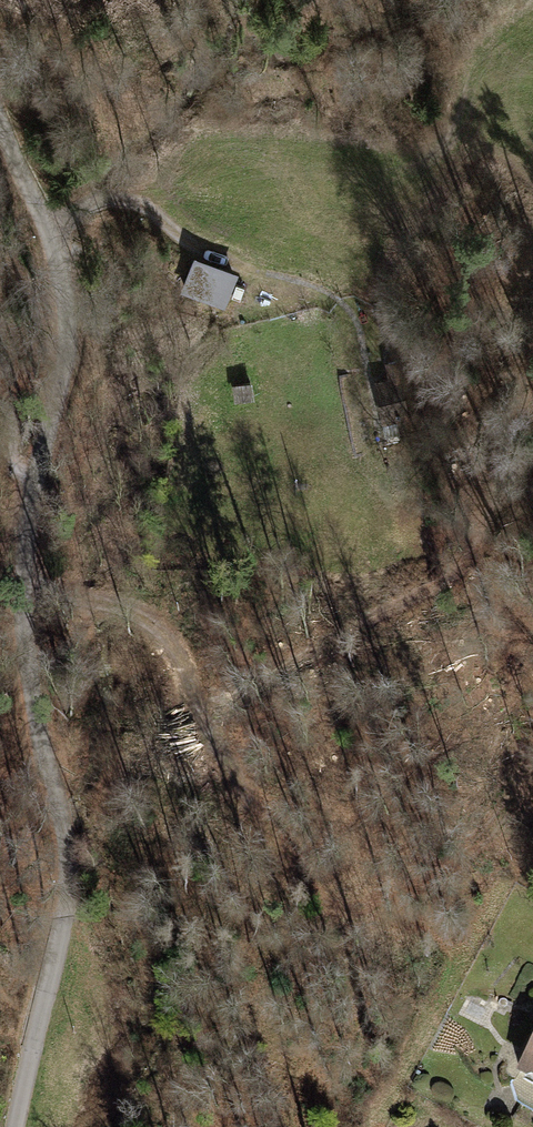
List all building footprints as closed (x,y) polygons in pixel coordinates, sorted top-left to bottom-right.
[(240,275),(195,259),(181,293),(226,310),(240,275)] [(514,1072),(532,1082),(532,1040),(514,1072)]
